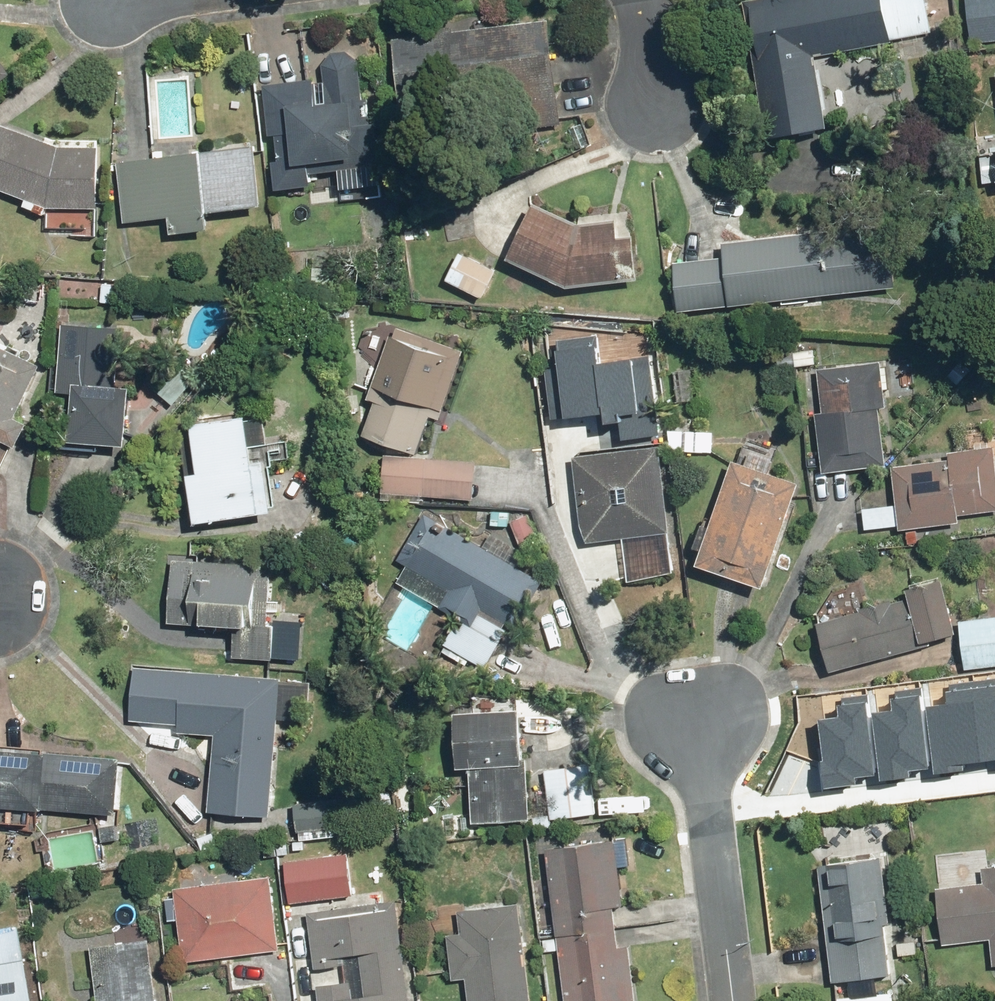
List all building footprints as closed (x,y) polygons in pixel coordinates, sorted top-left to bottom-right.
[(763,144),(825,133),(814,57),(891,46),(890,39),(929,34),(924,0),(776,0),(744,5),(763,144)] [(969,44),(994,41),(994,0),(964,0),(969,44)] [(558,109),(552,50),(550,24),(393,40),(399,147),(559,131),(558,109)] [(358,175),(357,140),(372,139),(371,102),(357,103),(355,53),(319,54),(319,88),(267,90),(269,201),(331,198),(331,177),(358,175)] [(9,78),(0,66),(0,85),(9,78)] [(99,145),(47,139),(0,124),(0,195),(23,203),(91,217),(99,145)] [(212,244),(210,218),(259,214),(256,156),(114,167),(117,226),(163,222),(164,248),(212,244)] [(618,294),(612,231),(582,234),(539,210),(506,268),(561,298),(618,294)] [(719,241),(721,255),(671,260),(676,313),(897,292),(892,240),(891,225),(719,241)] [(493,269),(456,255),(446,282),(482,297),(493,269)] [(142,326),(60,327),(62,458),(143,458),(142,326)] [(557,336),(567,410),(607,404),(609,417),(620,416),(622,432),(663,426),(652,350),(607,356),(603,330),(557,336)] [(463,363),(389,334),(350,431),(424,461),(463,363)] [(48,380),(3,346),(0,352),(0,476),(48,380)] [(817,346),(788,347),(789,368),(818,367),(817,346)] [(673,362),(675,404),(692,404),(690,361),(673,362)] [(818,473),(823,472),(883,467),(875,364),(816,369),(819,414),(813,415),(818,473)] [(245,422),(189,429),(195,478),(190,479),(196,534),(272,525),(265,471),(251,472),(245,422)] [(962,450),(938,452),(939,461),(891,466),(895,507),(862,508),(864,531),(896,528),(897,532),(958,526),(957,515),(994,512),(994,446),(988,447),(986,431),(960,434),(962,450)] [(712,455),(711,433),(660,434),(660,456),(712,455)] [(657,449),(570,463),(583,542),(622,535),(629,580),(677,573),(657,449)] [(439,462),(382,460),(380,499),(437,502),(439,462)] [(729,462),(692,564),(760,589),(798,488),(729,462)] [(540,583),(423,514),(394,563),(404,569),(396,582),(463,621),(457,631),(474,640),(464,657),(482,668),(507,626),(513,629),(540,583)] [(529,514),(510,520),(518,545),(537,538),(529,514)] [(163,632),(235,637),(233,662),(278,665),(280,629),(269,628),(272,570),(167,562),(163,632)] [(906,619),(890,604),(813,625),(827,676),(904,655),(909,629),(912,627),(917,645),(956,634),(940,579),(902,590),(908,619),(906,619)] [(957,621),(963,672),(994,668),(994,617),(957,621)] [(205,738),(202,822),(271,824),(273,741),(277,741),(280,684),(128,677),(125,734),(205,738)] [(973,684),(979,762),(994,760),(994,682),(973,684)] [(928,708),(934,775),(962,772),(961,763),(979,762),(973,684),(948,686),(948,691),(944,692),(945,706),(928,708)] [(874,754),(877,783),(912,779),(911,769),(928,767),(919,688),(892,691),(894,712),(876,714),(880,754),(874,754)] [(817,761),(820,790),(855,786),(854,776),(871,774),(863,696),(835,699),(837,720),(819,721),(823,761),(817,761)] [(517,712),(450,714),(451,770),(467,770),(469,823),(527,821),(525,760),(519,760),(517,712)] [(0,751),(0,823),(36,824),(36,812),(113,815),(116,756),(0,751)] [(591,773),(544,776),(547,821),(593,818),(591,773)] [(535,856),(552,1000),(634,1000),(615,846),(535,856)] [(284,862),(288,903),(351,897),(347,856),(284,862)] [(816,864),(829,982),(888,975),(875,857),(816,864)] [(978,865),(981,883),(936,885),(939,942),(989,939),(990,965),(994,964),(994,864),(978,865)] [(271,880),(169,890),(177,969),(280,958),(271,880)] [(449,917),(457,1000),(535,1000),(525,909),(449,917)] [(317,999),(318,1000),(411,1000),(410,988),(404,989),(397,912),(394,913),(394,911),(308,924),(312,968),(359,961),(362,993),(317,999)] [(16,928),(0,929),(0,1000),(23,1000),(16,928)] [(86,947),(91,1000),(154,1000),(150,942),(86,947)]
